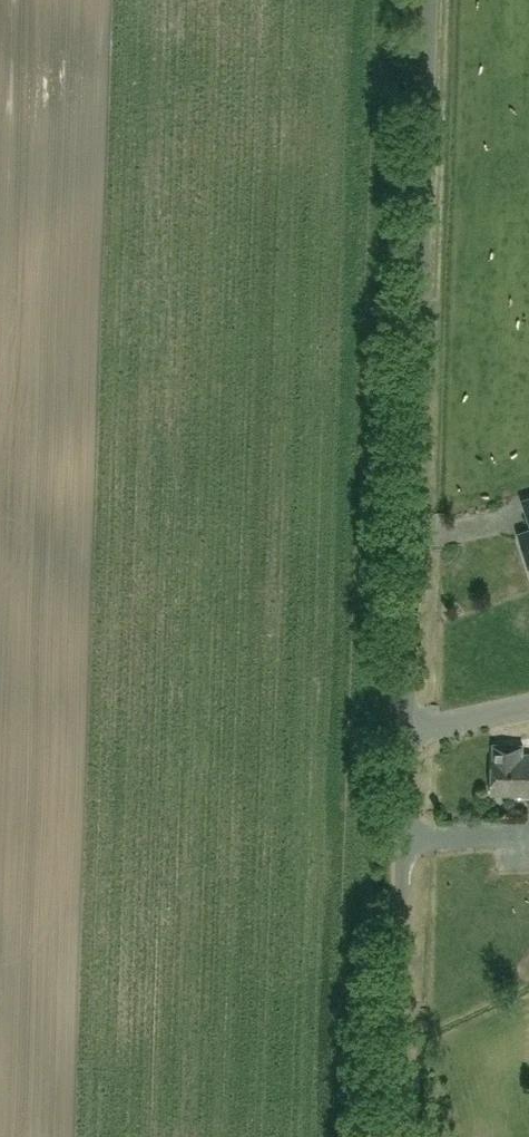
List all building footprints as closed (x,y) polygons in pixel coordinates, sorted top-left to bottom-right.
[(520,533),(528,561),(528,530),(520,533)] [(523,753),(523,745),(492,744),(491,795),(528,796),(528,753),(523,753)]
